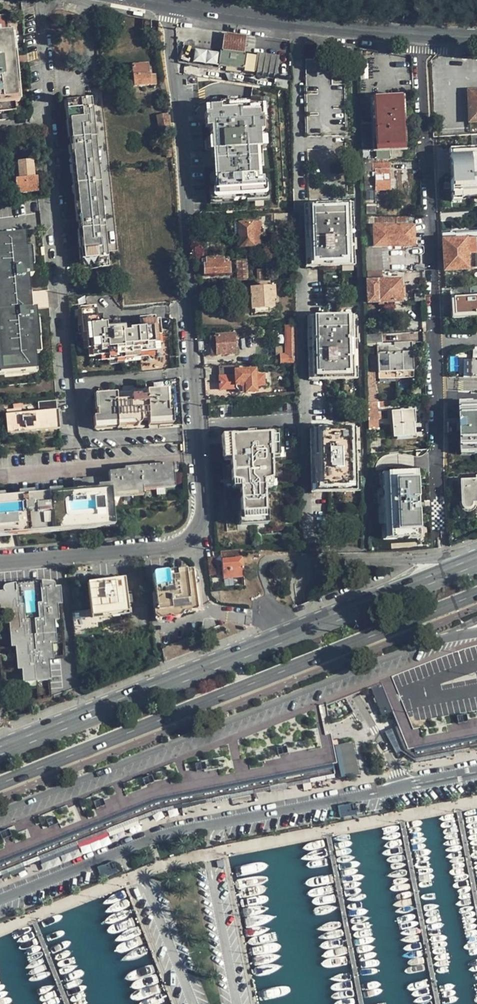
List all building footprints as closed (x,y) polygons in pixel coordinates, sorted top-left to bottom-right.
[(16,101),(7,15),(0,16),(0,103),(16,101)] [(221,48),(221,50),(242,52),(245,37),(223,33),(221,48)] [(242,52),(221,50),(219,64),(241,68),(243,53),(242,52)] [(252,72),(275,75),(278,57),(256,54),(252,72)] [(306,59),(306,92),(307,134),(345,133),(343,66),(342,62),(330,62),(330,58),(306,59)] [(149,86),(148,75),(147,63),(130,64),(133,87),(149,86)] [(467,90),(468,122),(476,122),(476,90),(467,90)] [(374,122),(360,123),(361,159),(389,158),(389,150),(404,150),(402,95),(372,96),(374,122)] [(72,147),(74,170),(79,222),(78,222),(78,231),(80,231),(81,249),(80,250),(82,269),(107,266),(91,98),(66,101),(67,120),(69,120),(71,138),(69,138),(70,147),(72,147)] [(213,163),(215,188),(210,189),(211,204),(234,202),(234,201),(248,200),(248,202),(270,200),(269,181),(265,181),(264,177),(261,177),(259,148),(268,148),(267,137),(261,137),(261,131),(265,131),(264,116),(267,116),(266,102),(249,103),(249,100),(220,102),(220,106),(205,106),(206,128),(211,128),(212,137),(207,138),(208,162),(210,161),(213,163)] [(159,134),(171,133),(168,114),(156,116),(159,134)] [(171,142),(163,143),(165,157),(173,156),(171,142)] [(447,175),(454,175),(453,163),(470,162),(470,154),(446,156),(447,175)] [(17,194),(21,193),(24,193),(38,192),(37,177),(34,177),(32,160),(11,162),(13,179),(16,179),(17,194)] [(389,190),(389,179),(388,161),(372,162),(373,171),(373,177),(373,190),(389,190)] [(470,162),(453,163),(454,175),(455,184),(476,182),(476,161),(470,162)] [(362,171),(373,171),(372,162),(362,162),(362,171)] [(363,190),(373,190),(373,177),(363,177),(363,190)] [(439,203),(440,213),(457,212),(456,202),(439,203)] [(308,261),(313,261),(317,260),(350,260),(349,203),(307,204),(308,261)] [(376,207),(362,208),(362,216),(367,216),(376,216),(376,210),(376,207)] [(412,226),(412,214),(406,215),(376,216),(367,216),(362,216),(362,217),(362,226),(371,226),(412,226)] [(273,225),(293,224),(293,215),(273,216),(273,225)] [(238,247),(239,247),(253,247),(253,245),(261,245),(260,222),(252,222),(252,221),(237,222),(238,247)] [(413,246),(412,226),(371,226),(372,246),(391,246),(413,246)] [(0,234),(0,374),(41,371),(36,307),(31,307),(29,276),(34,275),(31,247),(27,248),(26,232),(0,234)] [(441,240),(476,239),(476,232),(454,233),(454,232),(440,232),(441,240)] [(441,240),(442,271),(476,269),(476,239),(441,240)] [(365,246),(365,270),(381,270),(380,255),(370,255),(370,246),(365,246)] [(203,275),(207,275),(210,275),(229,274),(228,263),(222,263),(222,257),(205,258),(205,264),(202,264),(203,275)] [(237,280),(247,280),(246,260),(235,261),(237,280)] [(256,279),(268,278),(268,268),(255,269),(256,279)] [(366,303),(374,303),(400,302),(399,278),(381,279),(381,270),(365,270),(366,280),(364,280),(364,304),(366,303)] [(249,310),(253,310),(256,310),(273,309),(273,300),(275,300),(274,285),(248,287),(249,310)] [(454,298),(476,296),(476,286),(453,288),(454,298)] [(454,298),(455,314),(476,313),(476,296),(454,298)] [(374,317),(374,303),(366,303),(367,317),(374,317)] [(156,319),(141,320),(141,331),(125,332),(124,327),(106,328),(106,323),(98,324),(97,309),(77,311),(78,325),(82,325),(84,341),(87,341),(88,356),(108,355),(108,360),(146,357),(146,351),(158,351),(156,319)] [(388,310),(388,319),(401,318),(401,310),(388,310)] [(311,373),(353,373),(352,316),(309,317),(311,373)] [(279,353),(280,363),(296,362),(295,325),(284,325),(285,352),(279,353)] [(214,335),(214,336),(215,353),(215,355),(234,354),(232,334),(214,335)] [(377,347),(378,372),(411,371),(410,343),(393,343),(393,346),(377,347)] [(469,379),(476,378),(476,360),(468,360),(469,379)] [(235,365),(219,366),(219,375),(220,387),(236,387),(240,391),(255,390),(254,370),(235,371),(235,365)] [(374,372),(366,373),(367,403),(375,402),(374,372)] [(117,422),(148,420),(168,419),(167,405),(169,404),(168,390),(146,391),(146,387),(131,388),(131,399),(117,400),(116,393),(94,395),(95,409),(98,409),(99,424),(117,422)] [(475,421),(475,413),(475,397),(449,397),(449,421),(475,421)] [(59,428),(56,400),(37,402),(38,411),(22,413),(22,409),(7,410),(7,414),(6,415),(5,416),(7,433),(59,428)] [(377,408),(377,402),(375,402),(367,403),(368,430),(378,429),(378,423),(377,408)] [(392,436),(402,435),(410,435),(409,411),(390,413),(392,436)] [(314,485),(344,485),(355,485),(354,429),(313,430),(314,485)] [(278,450),(278,432),(240,434),(240,436),(231,437),(232,458),(230,458),(231,465),(233,465),(233,471),(231,471),(232,481),(241,483),(241,487),(239,487),(239,489),(240,493),(241,492),(242,498),(240,498),(241,513),(241,520),(264,518),(263,511),(263,497),(261,497),(261,491),(263,491),(263,488),(263,485),(262,485),(261,481),(271,479),(271,467),(269,467),(269,461),(271,461),(270,459),(270,456),(269,456),(269,452),(278,450)] [(221,459),(230,458),(232,458),(231,437),(240,436),(240,434),(220,436),(221,459)] [(278,459),(278,450),(269,452),(269,456),(270,456),(270,459),(278,459)] [(395,492),(410,491),(418,491),(416,450),(368,454),(369,468),(378,467),(381,509),(396,508),(395,492)] [(112,526),(110,497),(141,494),(141,490),(173,487),(171,473),(176,472),(175,464),(124,468),(123,468),(123,470),(107,472),(107,475),(74,479),(75,492),(0,499),(0,536),(112,526)] [(475,476),(476,480),(461,480),(462,508),(467,510),(471,511),(474,506),(476,505),(476,476),(475,476)] [(271,488),(271,479),(261,481),(262,485),(263,485),(263,488),(271,488)] [(232,490),(239,489),(239,487),(241,487),(241,483),(232,481),(232,490)] [(419,499),(418,491),(410,491),(411,500),(419,499)] [(406,508),(396,508),(396,511),(392,516),(392,523),(397,526),(397,531),(402,531),(402,532),(408,532),(408,531),(414,531),(413,525),(415,525),(414,512),(407,513),(406,508)] [(264,518),(241,520),(241,513),(238,513),(239,526),(266,524),(266,511),(263,511),(264,518)] [(223,578),(241,576),(237,550),(221,552),(223,578)] [(154,593),(157,616),(171,615),(171,612),(182,612),(195,610),(197,608),(198,608),(200,605),(197,571),(195,570),(192,570),(190,569),(181,570),(181,571),(177,572),(175,569),(169,570),(167,571),(152,573),(154,593)] [(89,610),(71,612),(73,632),(102,628),(101,618),(126,614),(122,578),(86,583),(89,610)] [(2,608),(4,625),(8,624),(11,647),(14,647),(17,670),(21,670),(23,681),(50,680),(48,660),(53,659),(51,644),(56,644),(54,621),(58,621),(57,604),(61,604),(60,587),(54,588),(54,583),(46,581),(16,582),(4,585),(1,592),(0,592),(0,608),(2,608)] [(179,616),(182,612),(171,612),(171,615),(157,616),(157,621),(168,619),(169,617),(179,616)] [(383,682),(392,704),(395,712),(399,723),(403,722),(404,724),(407,731),(411,741),(411,744),(412,748),(419,746),(435,743),(442,742),(450,740),(459,739),(467,737),(476,736),(476,735),(476,707),(409,720),(392,678),(383,682)] [(382,716),(395,712),(392,704),(383,682),(371,687),(382,716)] [(6,856),(13,853),(29,847),(36,844),(44,841),(52,838),(60,834),(68,832),(72,829),(75,828),(90,822),(98,819),(106,816),(109,815),(113,813),(121,810),(129,807),(137,804),(145,801),(154,797),(155,796),(160,795),(169,794),(177,792),(184,790),(193,789),(202,787),(209,786),(213,785),(217,784),(226,783),(234,781),(242,779),(250,778),(258,776),(267,775),(275,773),(283,772),(292,770),(299,768),(305,767),(307,767),(315,766),(314,754),(322,752),(327,751),(330,751),(328,742),(320,706),(306,711),(311,740),(253,751),(229,756),(222,757),(164,769),(156,772),(82,801),(0,833),(0,859),(6,856)] [(453,757),(453,755),(450,740),(442,742),(435,743),(419,746),(412,748),(411,744),(411,741),(407,731),(404,724),(399,727),(408,748),(423,763),(453,757)] [(476,753),(476,742),(476,736),(467,737),(471,754),(476,753)] [(459,739),(462,753),(462,756),(471,754),(467,737),(459,739)] [(453,755),(462,753),(459,739),(450,740),(453,755)] [(315,766),(319,786),(336,783),(330,753),(330,751),(327,751),(322,752),(314,754),(315,766)] [(311,788),(319,786),(315,766),(307,767),(311,788)] [(311,788),(307,767),(305,767),(299,768),(303,788),(303,789),(311,788)] [(303,788),(299,768),(292,770),(283,772),(286,792),(303,789),(303,788)] [(286,792),(283,772),(275,773),(278,794),(286,792)] [(250,778),(254,798),(278,794),(275,773),(267,775),(258,776),(250,778)] [(245,800),(254,798),(250,778),(242,779),(245,800)] [(202,787),(205,807),(245,800),(242,779),(234,781),(226,783),(217,784),(213,785),(209,786),(202,787)] [(180,810),(180,812),(189,810),(189,808),(194,807),(194,809),(205,807),(202,787),(193,789),(184,790),(177,792),(180,810)] [(160,795),(164,815),(180,812),(180,810),(177,792),(169,794),(160,795)] [(152,820),(164,815),(160,795),(155,796),(154,797),(145,801),(152,820)] [(152,820),(145,801),(137,804),(129,807),(137,826),(152,820)] [(98,819),(106,838),(137,826),(129,807),(121,810),(113,813),(109,815),(106,816),(98,819)] [(68,832),(74,846),(75,851),(106,838),(98,819),(90,822),(75,828),(72,829),(68,832)]
